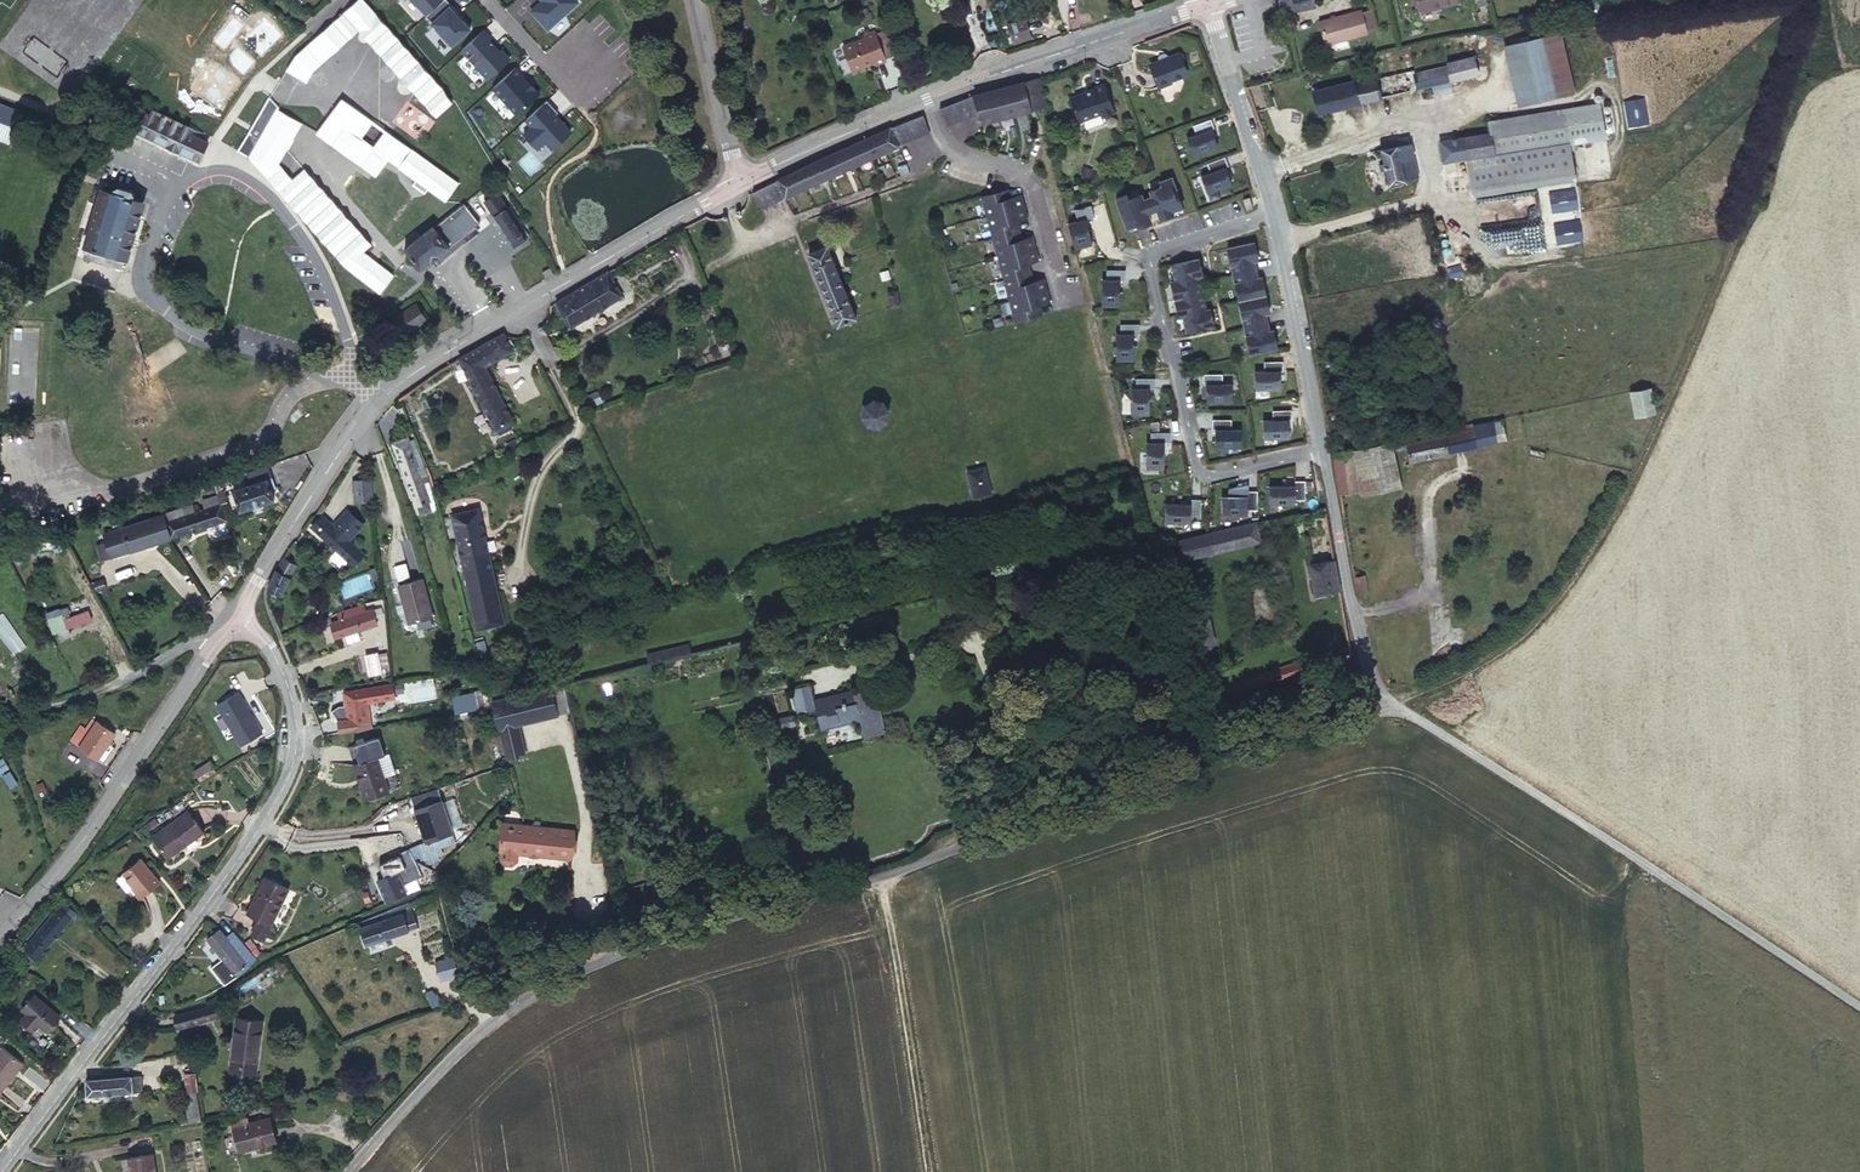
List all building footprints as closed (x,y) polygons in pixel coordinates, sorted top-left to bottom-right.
[(376,14),(363,0),(357,0),(296,52),(286,68),(305,80),(312,68),(376,14)] [(444,1),(444,0),(413,0),(427,16),(444,1)] [(543,2),(545,5),(534,15),(548,30),(578,3),(575,0),(541,0),(543,2)] [(1455,0),(1416,0),(1419,10),(1455,0)] [(545,5),(543,2),(532,12),(534,15),(545,5)] [(1361,8),(1317,15),(1321,39),(1365,32),(1364,29),(1361,11),(1361,8)] [(1371,10),(1361,11),(1364,29),(1374,28),(1371,10)] [(455,102),(376,14),(359,32),(359,41),(369,41),(401,76),(396,86),(400,97),(412,92),(435,119),(455,102)] [(1029,46),(1022,24),(1004,30),(1011,52),(1029,46)] [(491,39),(484,31),(462,51),(488,80),(510,60),(502,51),(500,53),(489,41),(491,39)] [(883,62),(873,33),(863,36),(864,39),(842,47),(851,72),(872,64),(873,66),(883,62)] [(1558,97),(1547,38),(1516,43),(1524,105),(1558,97)] [(1184,63),(1152,71),(1159,97),(1170,94),(1168,89),(1190,84),(1184,63)] [(1412,72),(1376,77),(1380,101),(1477,86),(1473,63),(1443,68),(1444,72),(1413,77),(1412,72)] [(530,83),(516,68),(494,89),(517,115),(540,94),(533,87),(532,88),(528,84),(530,83)] [(1373,75),(1353,78),(1357,105),(1380,101),(1376,77),(1373,78),(1373,75)] [(1044,105),(1036,76),(962,98),(963,101),(926,113),(930,127),(978,113),(981,122),(1014,113),(1043,105),(1044,105)] [(1307,85),(1312,112),(1357,105),(1353,78),(1307,85)] [(1115,118),(1106,88),(1094,92),(1095,95),(1072,102),(1080,126),(1102,118),(1103,122),(1115,118)] [(460,181),(340,91),(312,129),(374,176),(387,157),(445,201),(460,181)] [(276,107),(268,97),(231,157),(267,175),(276,161),(301,120),(276,107)] [(963,101),(962,98),(924,110),(926,113),(963,101)] [(1649,123),(1645,98),(1623,101),(1628,127),(1649,123)] [(548,100),(527,120),(531,125),(524,132),(537,148),(545,140),(552,148),(571,131),(559,118),(558,119),(554,115),(558,111),(548,100)] [(1572,137),(1607,132),(1603,100),(1491,117),(1493,129),(1443,136),(1445,155),(1469,152),(1474,182),(1576,167),(1572,137)] [(0,109),(0,146),(10,149),(22,118),(0,109)] [(880,127),(913,118),(911,114),(896,120),(880,127)] [(200,166),(209,147),(139,115),(133,128),(137,130),(135,136),(200,166)] [(917,128),(913,118),(880,127),(887,143),(917,128)] [(1212,118),(1195,125),(1198,134),(1188,137),(1195,154),(1219,145),(1213,128),(1216,127),(1212,118)] [(887,143),(880,127),(764,186),(773,205),(888,146),(887,143)] [(1405,146),(1384,150),(1390,191),(1420,186),(1414,151),(1406,152),(1405,146)] [(1210,174),(1200,177),(1206,194),(1231,186),(1225,169),(1228,168),(1224,159),(1207,165),(1210,174)] [(295,179),(276,161),(267,175),(282,191),(295,179)] [(374,243),(302,172),(295,179),(282,191),(343,266),(378,291),(392,275),(367,250),(374,243)] [(1180,206),(1170,177),(1159,180),(1160,185),(1148,189),(1150,195),(1154,207),(1158,217),(1171,213),(1170,210),(1180,206)] [(753,192),(761,212),(773,205),(764,186),(753,192)] [(1007,186),(979,192),(984,212),(1026,204),(1022,190),(1009,193),(1007,186)] [(1552,213),(1578,210),(1575,188),(1549,192),(1552,213)] [(139,198),(115,191),(113,198),(105,195),(85,264),(121,275),(123,267),(129,268),(144,208),(137,206),(139,198)] [(753,192),(739,199),(750,217),(761,212),(753,192)] [(1141,198),(1139,193),(1127,197),(1125,192),(1114,196),(1124,225),(1134,222),(1135,225),(1148,221),(1145,210),(1141,198)] [(1470,203),(1474,227),(1540,216),(1536,192),(1470,203)] [(531,237),(500,193),(485,204),(515,248),(531,237)] [(1150,195),(1141,198),(1145,210),(1154,207),(1150,195)] [(1248,199),(1242,201),(1246,211),(1251,209),(1248,199)] [(404,248),(421,269),(432,259),(437,265),(454,252),(449,246),(480,222),(464,202),(404,248)] [(1090,203),(1072,207),(1073,216),(1066,218),(1072,247),(1092,243),(1086,216),(1093,215),(1090,203)] [(1026,204),(984,212),(989,234),(1020,227),(1018,220),(1029,218),(1026,204)] [(534,227),(546,217),(537,206),(525,215),(534,227)] [(1180,206),(1170,210),(1171,213),(1171,215),(1182,212),(1180,206)] [(1557,245),(1583,241),(1579,219),(1554,224),(1557,245)] [(1134,222),(1124,225),(1123,239),(1133,236),(1135,225),(1134,222)] [(1021,234),(1020,227),(989,234),(995,255),(1037,246),(1035,231),(1021,234)] [(834,326),(855,318),(824,241),(803,249),(834,326)] [(1251,243),(1225,249),(1231,277),(1253,272),(1251,262),(1255,261),(1251,243)] [(1037,246),(995,255),(1001,274),(1030,268),(1028,259),(1039,256),(1037,246)] [(1196,260),(1169,265),(1173,282),(1173,283),(1195,278),(1200,277),(1196,260)] [(1030,268),(1001,274),(1007,293),(1047,287),(1044,275),(1032,278),(1030,268)] [(1118,305),(1119,279),(1125,279),(1125,269),(1106,268),(1106,278),(1101,278),(1100,304),(1118,305)] [(1253,272),(1231,277),(1236,305),(1263,299),(1259,280),(1255,281),(1253,272)] [(605,275),(560,298),(571,319),(615,298),(605,275)] [(1168,283),(1172,300),(1199,295),(1195,278),(1173,283),(1173,282),(1168,283)] [(1047,287),(1007,293),(1013,317),(1043,312),(1041,304),(1051,302),(1047,287)] [(886,289),(888,307),(899,305),(897,288),(886,289)] [(1199,295),(1172,300),(1176,318),(1180,317),(1180,316),(1202,311),(1199,295)] [(1263,299),(1236,305),(1242,333),(1265,328),(1262,318),(1267,317),(1263,299)] [(417,302),(398,312),(406,328),(425,318),(417,302)] [(1180,317),(1184,334),(1210,328),(1206,310),(1202,311),(1180,316),(1180,317)] [(442,311),(437,316),(442,322),(449,317),(442,311)] [(1114,332),(1114,358),(1132,359),(1132,333),(1138,332),(1138,323),(1119,322),(1119,332),(1114,332)] [(1265,328),(1242,333),(1248,359),(1275,353),(1271,336),(1267,337),(1265,328)] [(499,330),(452,354),(494,436),(513,426),(481,363),(509,349),(499,330)] [(1279,366),(1261,368),(1262,378),(1252,379),(1254,396),(1280,394),(1278,376),(1280,376),(1279,366)] [(1153,376),(1134,376),(1133,386),(1129,386),(1129,412),(1147,413),(1147,386),(1153,386),(1153,376)] [(1216,382),(1197,384),(1198,393),(1200,393),(1202,410),(1228,409),(1227,391),(1217,391),(1216,382)] [(1655,411),(1649,385),(1628,389),(1634,416),(1655,411)] [(881,414),(882,411),(881,408),(880,405),(877,404),(874,403),(871,403),(869,404),(867,406),(866,409),(866,412),(867,415),(869,417),(871,418),(874,419),(877,418),(879,416),(881,414)] [(1292,414),(1273,416),(1274,426),(1264,427),(1266,445),(1292,442),(1290,425),(1293,424),(1292,414)] [(1503,441),(1500,421),(1479,425),(1482,445),(1503,441)] [(1482,445),(1479,425),(1462,428),(1463,433),(1410,443),(1411,458),(1482,445)] [(1219,427),(1200,429),(1201,438),(1204,438),(1205,456),(1231,454),(1230,436),(1220,436),(1219,427)] [(1167,431),(1148,431),(1148,441),(1143,441),(1143,467),(1161,467),(1161,441),(1167,441),(1167,431)] [(407,477),(421,473),(413,447),(419,446),(416,434),(396,440),(407,477)] [(1399,440),(1354,447),(1360,486),(1366,492),(1407,485),(1399,440)] [(1354,447),(1330,452),(1336,490),(1360,486),(1354,447)] [(987,493),(979,465),(963,468),(970,497),(987,493)] [(431,509),(421,473),(407,477),(418,511),(431,509)] [(373,496),(371,474),(354,475),(356,498),(373,496)] [(250,509),(284,500),(278,481),(260,487),(258,479),(243,483),(250,509)] [(1292,486),(1266,486),(1266,504),(1292,504),(1292,500),(1302,500),(1302,481),(1292,481),(1292,486)] [(1244,496),(1218,496),(1218,514),(1244,514),(1244,510),(1254,510),(1254,491),(1244,491),(1244,496)] [(236,516),(229,493),(214,497),(217,506),(188,515),(185,506),(174,509),(181,533),(236,516)] [(394,504),(393,494),(377,498),(379,507),(394,504)] [(1187,503),(1161,502),(1160,520),(1186,521),(1187,516),(1196,517),(1197,498),(1187,497),(1187,503)] [(445,510),(477,630),(505,623),(473,504),(445,510)] [(363,519),(349,505),(341,513),(355,527),(363,519)] [(103,557),(181,533),(174,509),(96,533),(103,557)] [(329,524),(319,512),(308,523),(352,568),(363,557),(344,538),(355,527),(341,513),(329,524)] [(1254,529),(1252,522),(1165,541),(1171,564),(1253,544),(1249,530),(1254,529)] [(26,548),(24,538),(17,539),(18,549),(26,548)] [(1356,544),(1359,561),(1369,559),(1367,542),(1356,544)] [(287,555),(263,590),(274,597),(296,562),(287,555)] [(1320,591),(1339,588),(1333,555),(1315,559),(1320,591)] [(101,586),(98,576),(90,578),(92,589),(101,586)] [(427,616),(422,577),(398,580),(403,619),(427,616)] [(91,619),(87,607),(47,622),(52,634),(91,619)] [(330,618),(331,629),(364,622),(362,609),(331,615),(330,618)] [(1185,616),(1193,647),(1209,643),(1201,611),(1185,616)] [(364,622),(331,629),(333,641),(375,632),(372,620),(364,622)] [(471,631),(492,706),(496,705),(533,697),(513,621),(505,623),(477,630),(471,631)] [(637,654),(639,667),(687,657),(684,645),(637,654)] [(375,650),(355,655),(359,674),(379,669),(375,650)] [(377,652),(379,667),(387,666),(385,651),(377,652)] [(1222,695),(1327,662),(1325,653),(1220,686),(1222,695)] [(667,679),(665,671),(634,677),(635,686),(667,679)] [(884,730),(871,686),(849,692),(847,687),(808,698),(803,683),(784,689),(792,718),(813,712),(818,730),(858,718),(864,736),(884,730)] [(343,691),(340,691),(344,727),(354,726),(355,728),(364,726),(365,725),(363,705),(391,702),(389,686),(386,686),(343,691)] [(907,698),(904,688),(892,691),(894,701),(907,698)] [(478,691),(457,693),(459,710),(480,707),(478,691)] [(555,721),(569,717),(561,691),(548,694),(555,721)] [(15,692),(12,703),(24,705),(25,694),(15,692)] [(240,692),(219,706),(246,746),(266,732),(240,692)] [(533,697),(496,705),(511,763),(531,759),(523,729),(555,721),(548,694),(533,697)] [(114,733),(97,720),(80,747),(98,758),(114,733)] [(354,726),(344,727),(345,734),(355,733),(355,728),(354,726)] [(388,791),(377,757),(385,754),(378,737),(352,746),(359,763),(353,765),(365,800),(388,791)] [(347,747),(353,765),(359,763),(352,746),(347,747)] [(196,779),(214,771),(209,760),(191,767),(196,779)] [(452,833),(437,789),(411,798),(426,842),(452,833)] [(177,828),(195,817),(191,811),(174,822),(177,828)] [(206,835),(195,817),(177,828),(174,822),(154,834),(169,859),(206,835)] [(570,858),(573,827),(503,822),(499,859),(506,866),(512,867),(517,861),(518,855),(570,858)] [(378,876),(386,899),(406,892),(398,869),(378,876)] [(250,920),(262,927),(282,894),(261,880),(239,914),(250,920)] [(395,918),(397,927),(406,924),(403,915),(395,918)] [(364,928),(366,934),(397,927),(395,918),(364,928)] [(262,927),(250,920),(241,935),(252,942),(253,941),(257,944),(263,942),(266,937),(265,931),(261,929),(262,927)] [(417,922),(408,924),(406,924),(397,927),(366,934),(370,951),(421,939),(417,922)] [(228,941),(217,927),(207,934),(234,968),(244,960),(228,941)] [(234,937),(228,941),(244,960),(249,956),(234,937)] [(450,957),(432,964),(439,982),(448,978),(457,975),(450,957)] [(458,978),(457,975),(448,978),(450,984),(459,981),(458,978)] [(53,1010),(26,985),(15,1000),(21,1005),(15,1012),(28,1025),(34,1018),(40,1025),(53,1010)] [(434,989),(425,993),(431,1004),(440,1000),(434,989)] [(211,1023),(210,1008),(174,1014),(175,1028),(211,1023)] [(260,1022),(237,1020),(233,1063),(257,1065),(259,1044),(252,1043),(253,1031),(260,1032),(260,1022)] [(0,1041),(0,1078),(18,1055),(0,1041)] [(183,1123),(195,1121),(187,1064),(170,1066),(175,1094),(179,1094),(183,1123)] [(130,1088),(127,1072),(84,1081),(87,1095),(130,1088)] [(273,1144),(267,1119),(232,1128),(237,1153),(273,1144)] [(149,1152),(126,1155),(129,1171),(152,1171),(149,1152)]
